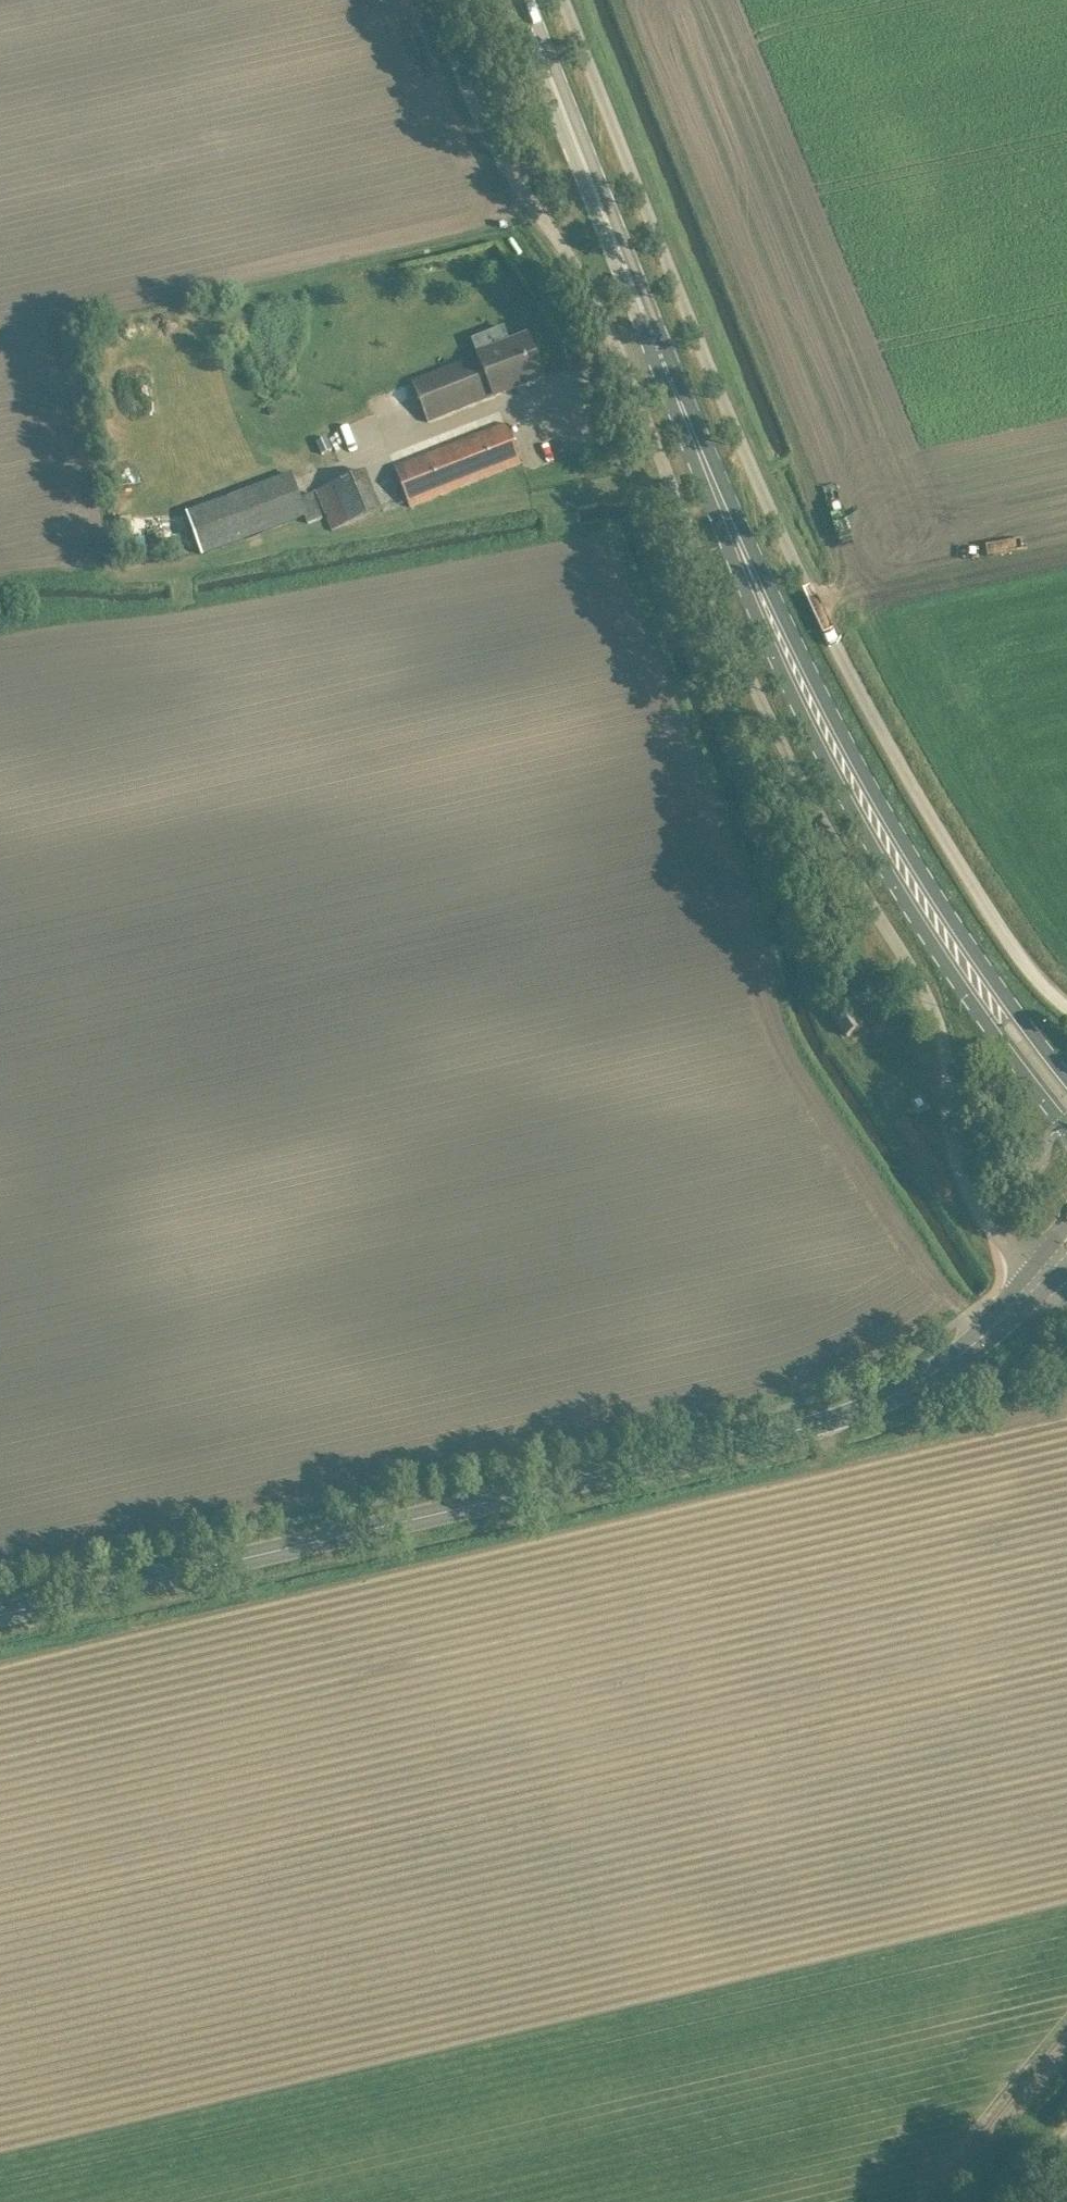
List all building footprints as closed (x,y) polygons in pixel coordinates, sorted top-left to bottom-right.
[(529,336),(508,344),(415,381),(428,423),(545,377),(529,336)] [(506,424),(395,468),(410,507),(522,463),(506,424)] [(326,437),(317,442),(322,453),(331,449),(326,437)] [(316,491),(324,510),(332,530),(382,510),(366,470),(316,491)] [(187,514),(202,555),(305,515),(308,523),(322,518),(313,493),(300,498),(290,474),(187,514)] [(831,1013),(847,1037),(862,1027),(845,1003),(831,1013)]
